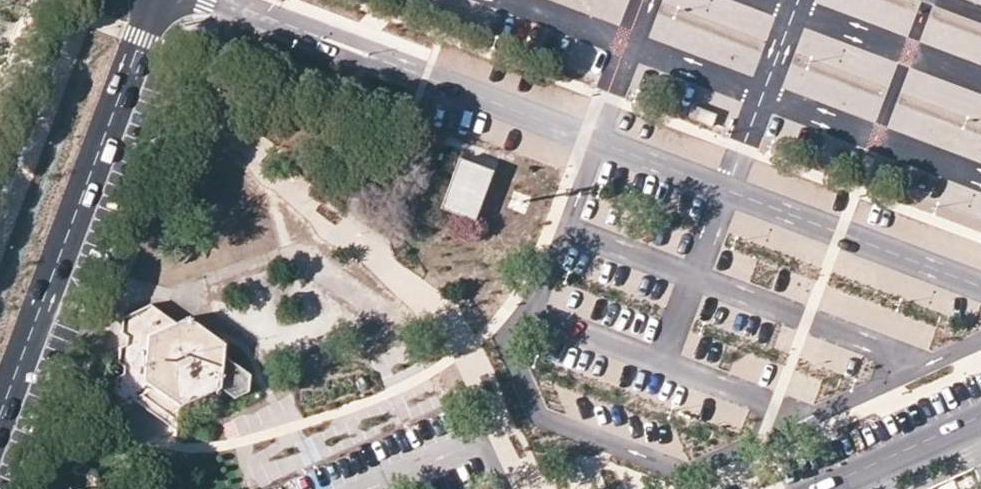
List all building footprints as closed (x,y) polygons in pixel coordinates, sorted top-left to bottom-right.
[(692,105),(690,120),(714,124),(716,109),(692,105)] [(456,157),(439,207),(472,220),(490,169),(456,157)] [(222,394),(232,396),(246,390),(248,374),(221,355),(221,342),(185,318),(173,322),(148,305),(120,317),(119,333),(124,336),(124,345),(116,347),(116,362),(122,365),(121,375),(114,377),(114,392),(126,401),(155,388),(157,389),(156,401),(164,408),(177,402),(176,419),(181,412),(222,394)] [(972,467),(980,487),(980,463),(972,467)]
